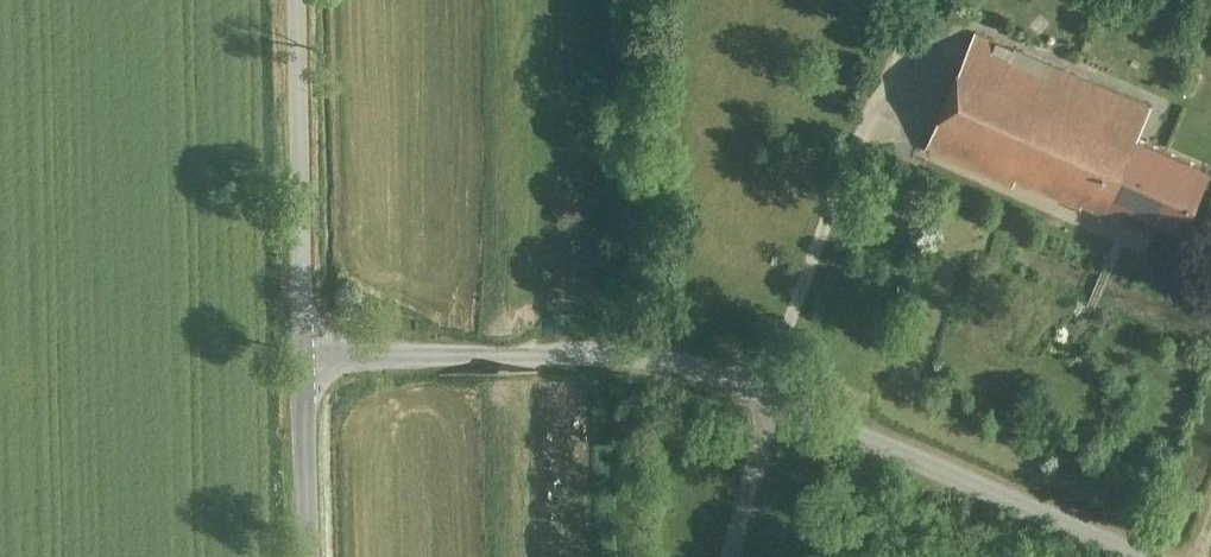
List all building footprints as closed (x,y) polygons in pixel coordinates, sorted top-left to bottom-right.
[(1153,104),(976,31),(927,149),(1012,185),(1015,176),(1081,203),(1082,199),(1109,210),(1142,130),(1153,104)] [(1142,130),(1109,210),(1120,215),(1127,200),(1184,224),(1210,160),(1210,159),(1142,130)]
